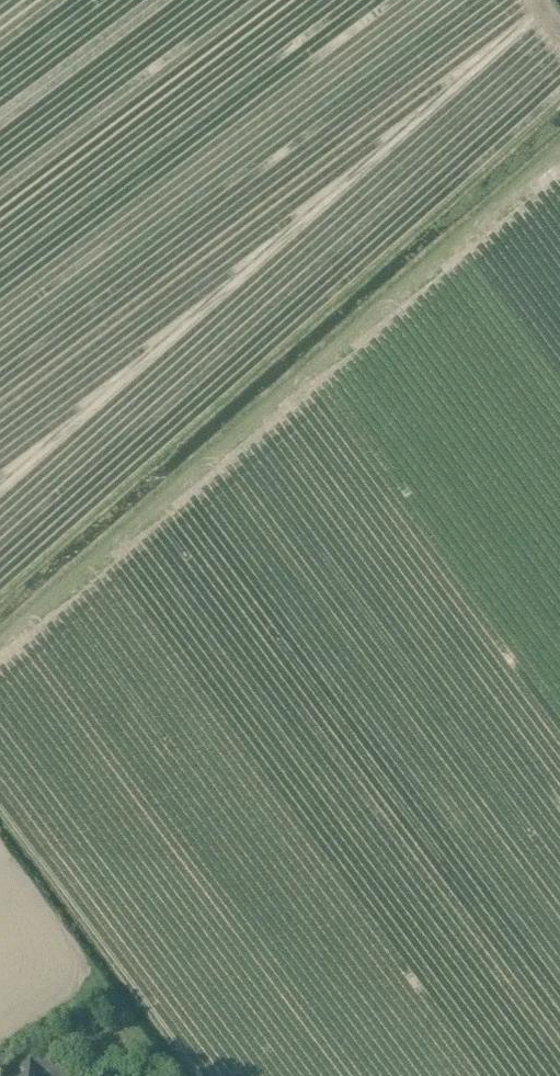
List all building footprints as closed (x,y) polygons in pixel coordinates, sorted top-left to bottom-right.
[(50,1043),(6,1075),(76,1075),(50,1043)]
